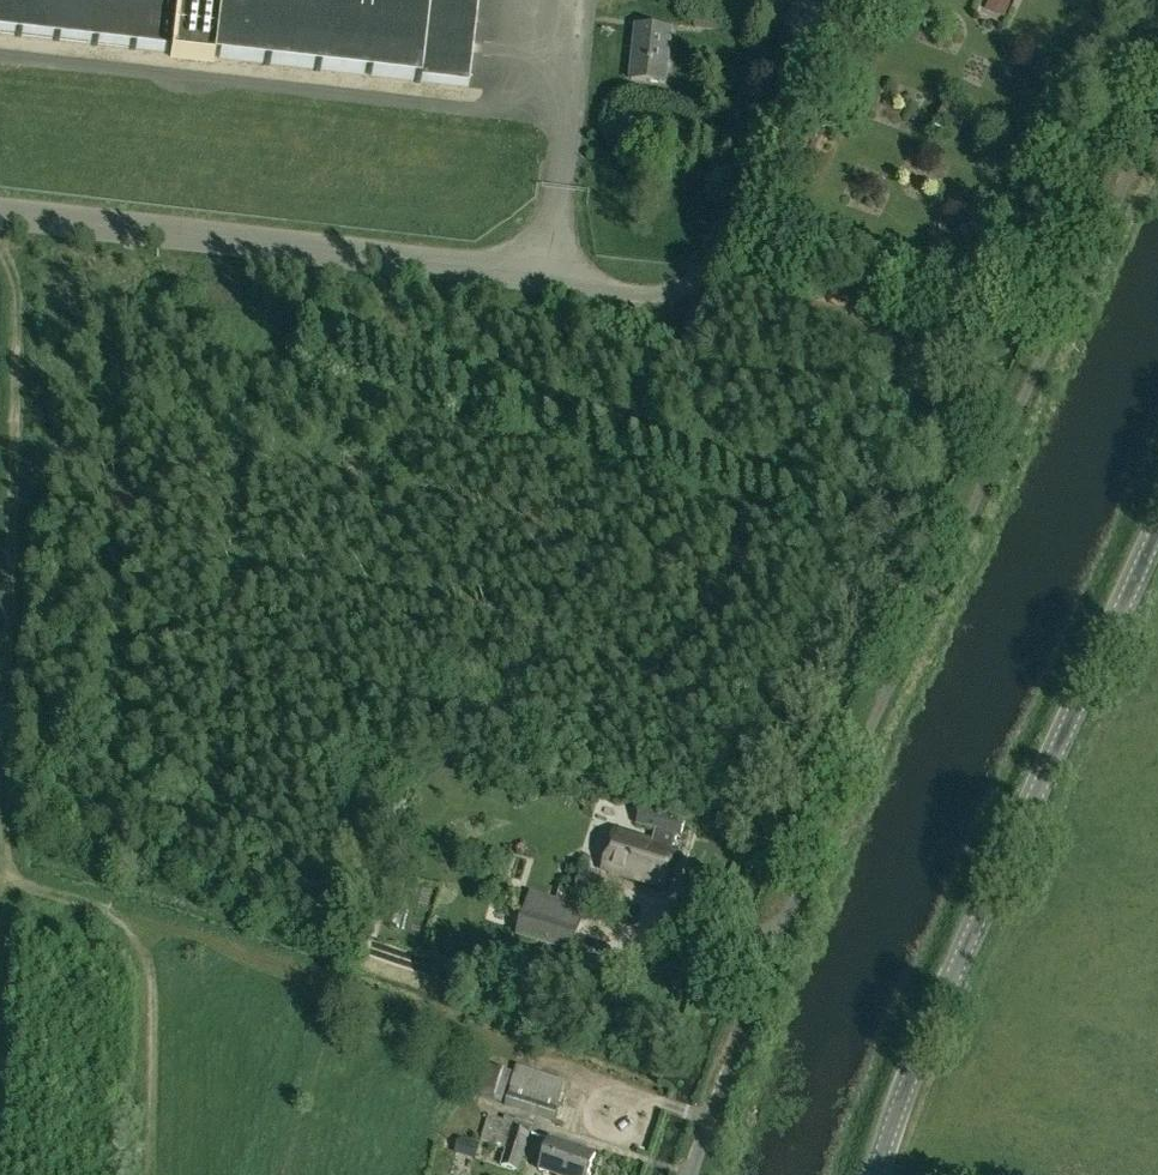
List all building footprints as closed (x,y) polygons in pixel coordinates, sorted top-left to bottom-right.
[(478,0),(0,0),(0,33),(171,53),(171,57),(214,62),(215,58),(469,88),(478,0)] [(665,82),(670,28),(636,24),(631,79),(665,82)] [(673,848),(677,836),(680,837),(685,822),(660,814),(652,841),(616,830),(603,869),(664,888),(676,849),(673,848)] [(605,881),(580,873),(575,892),(600,899),(605,881)] [(586,907),(530,891),(517,935),(573,952),(586,907)] [(566,1080),(518,1065),(506,1104),(554,1119),(566,1080)] [(501,1105),(512,1073),(489,1066),(486,1075),(478,1097),(501,1105)] [(518,1170),(532,1123),(505,1115),(504,1120),(490,1115),(485,1132),(499,1136),(502,1128),(512,1131),(502,1165),(518,1170)] [(539,1169),(557,1174),(589,1174),(597,1152),(550,1136),(539,1169)] [(478,1146),(459,1139),(455,1153),(474,1159),(478,1146)]
